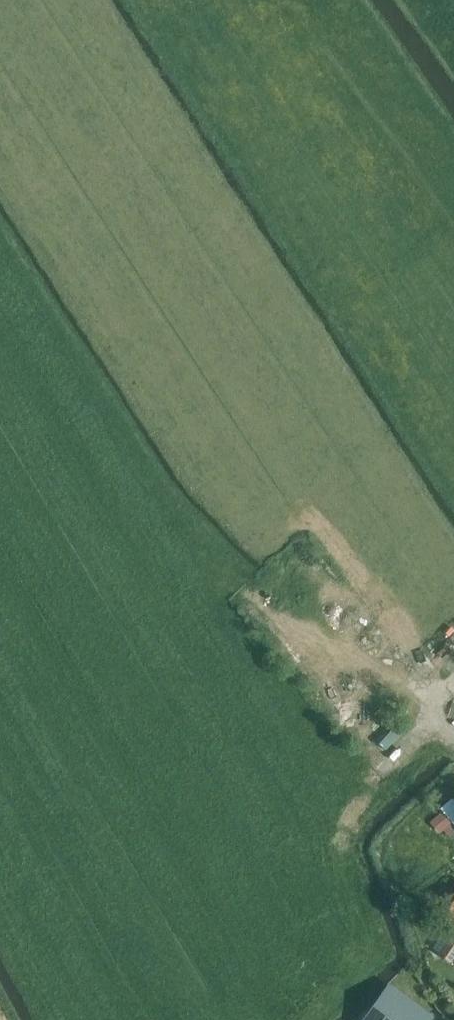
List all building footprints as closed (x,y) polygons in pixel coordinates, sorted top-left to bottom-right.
[(380,738),(387,745),(399,733),(392,726),(380,738)] [(453,823),(453,805),(450,800),(441,808),(453,823)] [(453,922),(453,897),(445,918),(453,922)] [(450,961),(453,955),(453,931),(439,953),(450,961)] [(433,1018),(393,989),(371,1019),(431,1019),(433,1018)]
